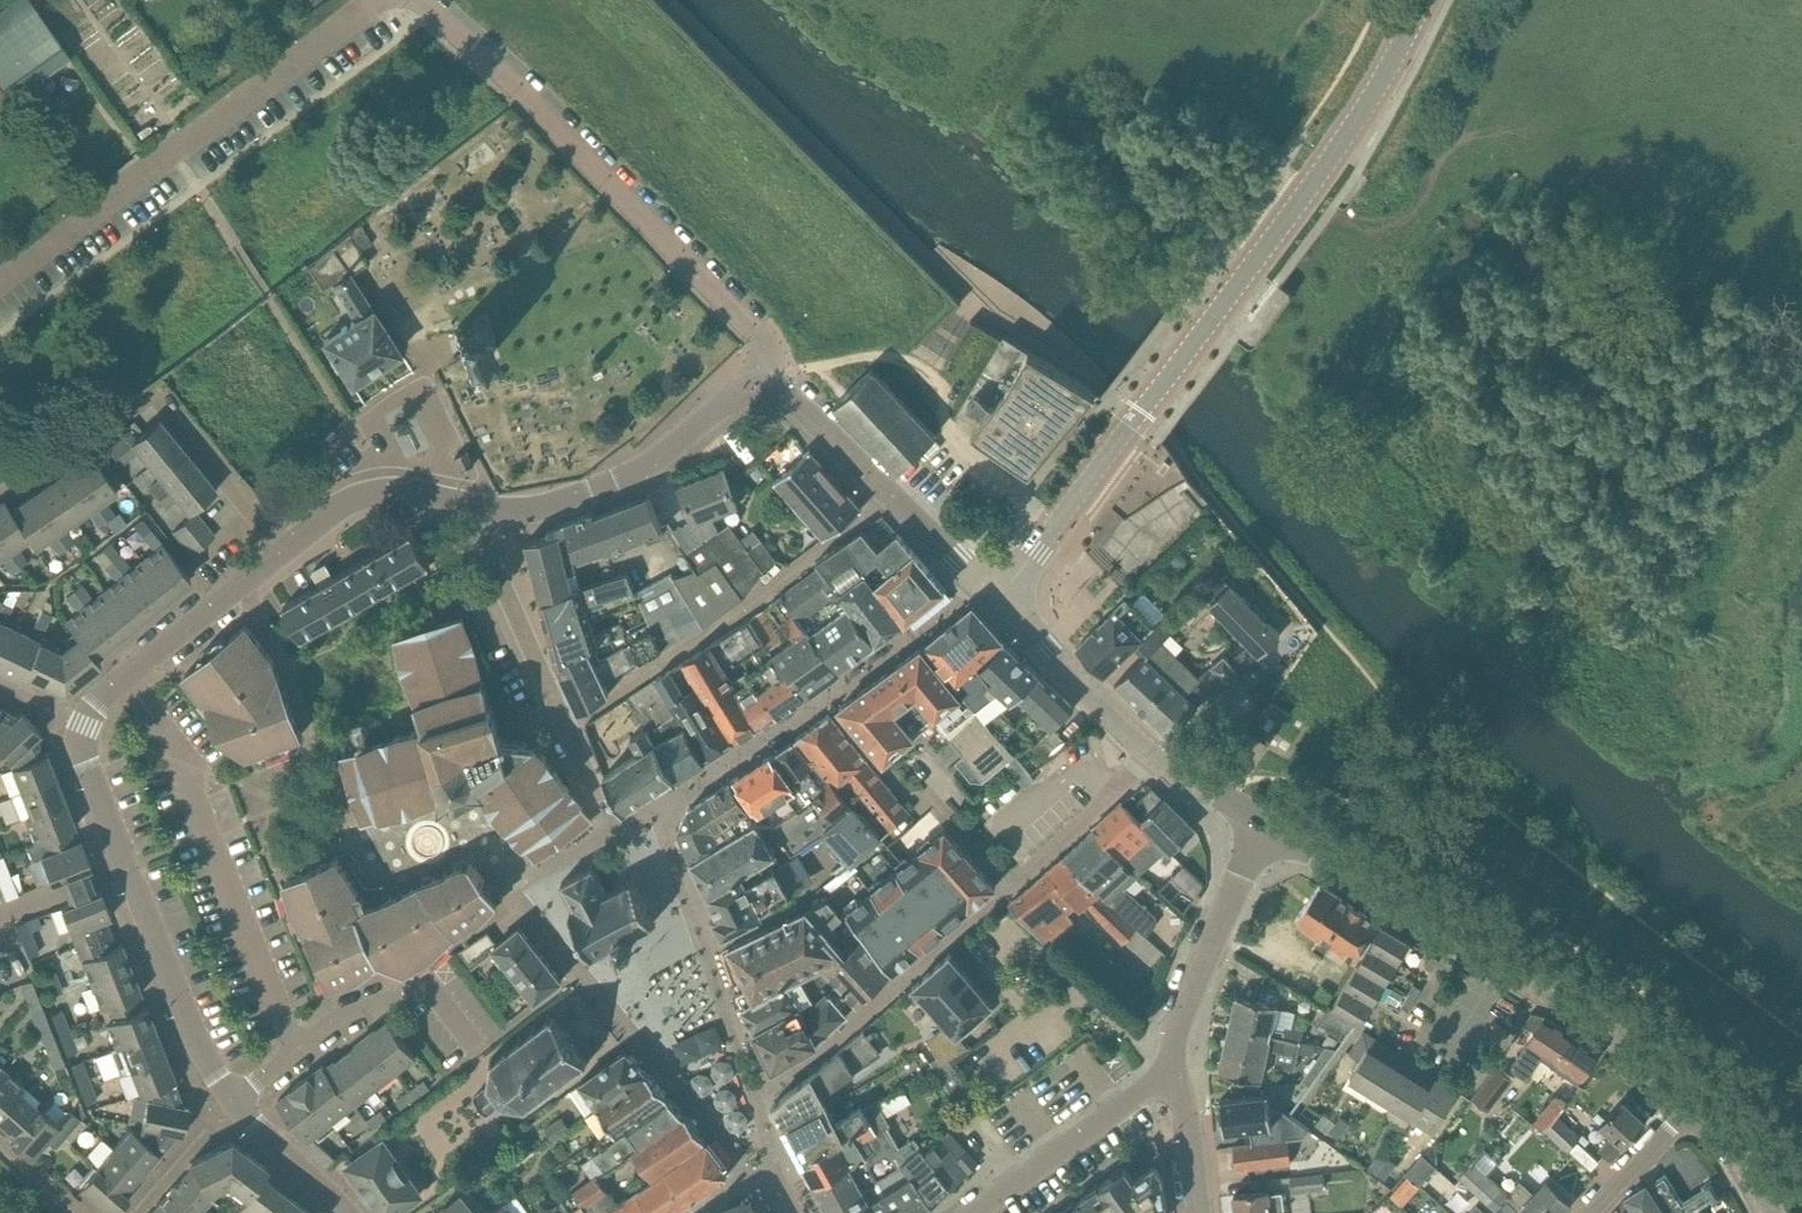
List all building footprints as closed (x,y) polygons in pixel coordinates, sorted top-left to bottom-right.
[(31,0),(11,0),(0,8),(0,80),(9,92),(12,97),(71,55),(31,0)] [(315,9),(327,0),(308,0),(315,9)] [(63,111),(39,81),(17,99),(41,129),(63,111)] [(10,101),(0,87),(0,109),(10,101)] [(331,278),(355,317),(323,336),(352,383),(401,351),(388,331),(349,269),(367,258),(360,247),(370,241),(359,220),(308,263),(321,285),(331,278)] [(466,366),(497,356),(485,316),(474,318),(458,324),(456,330),(466,366)] [(1005,334),(958,413),(968,420),(969,418),(978,424),(973,432),(1031,472),(1097,392),(1005,334)] [(874,368),(840,400),(835,404),(899,471),(937,434),(874,368)] [(148,467),(179,442),(160,418),(137,437),(128,425),(103,445),(118,469),(137,453),(148,467)] [(149,489),(157,499),(198,465),(179,442),(148,467),(159,481),(149,489)] [(456,455),(464,469),(476,463),(469,449),(456,455)] [(782,475),(777,478),(809,519),(825,537),(845,522),(865,506),(848,488),(811,450),(792,466),(782,475)] [(71,469),(107,522),(114,532),(123,526),(104,498),(117,488),(93,454),(71,469)] [(218,489),(198,465),(157,499),(166,511),(180,499),(190,512),(218,489)] [(99,527),(107,522),(71,469),(51,483),(75,518),(87,510),(99,527)] [(690,552),(719,532),(712,514),(738,504),(725,470),(680,487),(694,521),(674,529),(690,552)] [(31,497),(67,549),(75,543),(63,526),(75,518),(51,483),(31,497)] [(632,501),(646,537),(664,529),(650,494),(632,501)] [(58,554),(67,549),(31,497),(12,510),(6,500),(4,501),(28,536),(35,546),(47,537),(58,554)] [(20,567),(28,562),(16,544),(28,536),(4,501),(0,504),(0,539),(20,567)] [(632,501),(615,508),(628,544),(646,537),(632,501)] [(789,515),(799,527),(808,519),(797,507),(789,515)] [(610,551),(628,544),(615,508),(597,515),(609,548),(610,551)] [(595,511),(572,520),(586,557),(609,548),(597,515),(595,511)] [(215,535),(196,512),(174,530),(193,554),(215,535)] [(578,560),(586,557),(572,520),(548,529),(549,535),(571,592),(585,587),(578,560)] [(719,559),(746,595),(764,570),(777,561),(762,540),(748,550),(730,526),(720,534),(719,532),(690,552),(703,570),(719,559)] [(143,560),(170,594),(191,577),(164,544),(163,544),(152,529),(142,537),(154,552),(143,560)] [(677,577),(700,618),(700,617),(712,618),(713,620),(745,596),(746,595),(719,559),(703,570),(690,552),(674,529),(672,530),(696,570),(677,577)] [(851,538),(870,566),(866,569),(908,620),(947,589),(903,538),(898,532),(879,548),(863,530),(851,538)] [(419,618),(423,629),(439,624),(433,603),(415,573),(432,563),(413,531),(336,576),(327,561),(315,569),(323,583),(284,606),(303,638),(386,590),(390,598),(409,587),(421,608),(419,618)] [(544,596),(545,601),(571,592),(549,535),(528,541),(542,597),(544,596)] [(840,589),(866,569),(870,566),(851,538),(818,560),(822,565),(840,589)] [(20,567),(0,539),(0,556),(11,573),(20,567)] [(121,555),(113,561),(151,609),(170,594),(143,560),(132,568),(121,555)] [(151,609),(113,561),(105,567),(115,581),(104,590),(131,625),(151,609)] [(810,574),(828,598),(840,589),(822,565),(810,574)] [(908,620),(866,569),(840,589),(880,640),(905,622),(908,620)] [(639,602),(638,599),(634,586),(636,585),(630,571),(585,587),(571,592),(545,601),(543,602),(551,632),(594,617),(639,602)] [(815,608),(828,598),(810,574),(797,585),(815,608)] [(637,593),(650,622),(664,648),(684,637),(679,629),(700,618),(677,577),(674,579),(672,575),(637,593)] [(1251,591),(1241,580),(1236,584),(1246,596),(1251,591)] [(1199,677),(1164,643),(1156,651),(1150,646),(1141,656),(1143,658),(1116,684),(1170,734),(1199,706),(1198,705),(1226,681),(1227,682),(1240,670),(1261,652),(1261,653),(1281,635),(1233,581),(1230,585),(1226,581),(1210,596),(1252,643),(1231,660),(1225,653),(1212,664),(1212,665),(1199,677)] [(83,585),(74,591),(113,640),(131,625),(104,590),(93,599),(83,585)] [(785,594),(802,618),(815,608),(797,585),(785,594)] [(840,589),(828,598),(815,608),(802,618),(840,668),(876,643),(876,642),(878,642),(880,640),(840,589)] [(113,640),(74,591),(65,598),(76,612),(67,619),(79,635),(95,654),(113,640)] [(775,653),(785,669),(787,668),(807,695),(842,671),(840,668),(802,618),(785,594),(771,605),(785,624),(795,636),(773,651),(775,653)] [(1078,648),(1104,675),(1121,659),(1133,649),(1141,656),(1150,646),(1156,651),(1164,643),(1164,642),(1171,635),(1140,605),(1138,608),(1128,598),(1115,611),(1078,648)] [(4,604),(0,612),(0,666),(18,629),(5,623),(13,608),(4,604)] [(957,683),(966,695),(977,708),(994,694),(988,687),(993,683),(977,664),(1003,638),(974,604),(926,644),(957,683)] [(18,629),(0,666),(0,669),(22,680),(26,671),(40,640),(52,615),(42,611),(30,635),(18,629)] [(439,624),(423,629),(397,637),(426,727),(343,754),(354,788),(353,789),(351,792),(355,794),(356,794),(365,820),(455,792),(463,804),(479,799),(487,793),(535,861),(557,845),(558,846),(561,847),(562,843),(561,842),(592,820),(537,742),(503,739),(464,616),(439,624)] [(598,631),(594,617),(551,632),(559,663),(595,647),(625,636),(621,624),(598,631)] [(740,684),(734,673),(729,665),(731,663),(732,662),(735,666),(740,662),(738,659),(768,640),(753,617),(717,640),(685,660),(704,691),(722,721),(735,741),(763,723),(738,685),(740,684)] [(642,660),(664,648),(650,622),(628,634),(642,660)] [(201,662),(186,674),(204,697),(213,698),(223,711),(222,720),(250,754),(257,752),(265,755),(268,748),(284,742),(291,745),(295,737),(302,735),(272,656),(248,625),(233,636),(224,636),(223,645),(211,654),(202,653),(201,662)] [(101,662),(95,654),(79,635),(60,650),(82,677),(101,662)] [(60,650),(40,640),(26,671),(46,680),(60,650)] [(1076,706),(1006,642),(985,663),(998,676),(994,680),(1015,701),(1019,697),(1053,730),(1076,706)] [(885,761),(938,717),(962,695),(938,665),(923,646),(859,693),(860,694),(854,698),(853,697),(841,706),(885,761)] [(603,660),(595,647),(559,663),(580,711),(610,694),(604,681),(635,664),(625,647),(603,660)] [(82,677),(60,650),(46,680),(66,690),(82,677)] [(762,661),(772,675),(785,669),(775,653),(762,661)] [(657,679),(675,708),(707,758),(735,741),(722,721),(704,691),(685,660),(657,678),(657,679)] [(757,683),(759,681),(772,675),(762,661),(748,670),(757,683)] [(787,668),(785,669),(772,675),(793,703),(807,695),(787,668)] [(747,680),(740,684),(738,685),(763,723),(780,712),(759,681),(757,683),(748,670),(742,673),(747,680)] [(780,712),(793,703),(772,675),(759,681),(780,712)] [(631,695),(649,725),(679,775),(707,758),(675,708),(657,679),(631,695)] [(996,731),(977,708),(966,695),(962,695),(938,717),(967,754),(959,760),(973,778),(983,779),(1005,761),(1015,753),(996,731)] [(1272,698),(1251,731),(1270,743),(1291,710),(1275,700),(1272,698)] [(18,716),(0,708),(0,733),(18,716)] [(0,733),(0,749),(12,762),(13,766),(53,751),(53,750),(44,754),(37,736),(41,732),(23,712),(18,716),(0,733)] [(797,738),(832,779),(856,806),(882,836),(907,811),(862,755),(830,714),(797,738)] [(672,779),(679,775),(649,725),(634,735),(643,749),(605,775),(610,784),(625,810),(672,779)] [(774,754),(809,800),(816,794),(840,820),(856,806),(832,779),(823,788),(808,769),(814,765),(795,740),(774,754)] [(53,751),(13,766),(14,768),(1,773),(10,795),(57,777),(55,772),(60,769),(53,751)] [(775,820),(776,821),(800,807),(809,800),(774,754),(732,781),(759,819),(761,822),(775,820)] [(1020,777),(1027,786),(1030,784),(1037,778),(1033,773),(1017,755),(1007,763),(1020,777)] [(19,818),(26,815),(72,798),(60,769),(55,772),(57,777),(10,795),(19,818)] [(732,781),(711,794),(729,819),(733,817),(741,830),(759,819),(732,781)] [(1150,812),(1141,820),(1154,834),(1159,840),(1171,851),(1195,827),(1166,798),(1165,798),(1153,786),(1139,800),(1150,812)] [(729,819),(711,794),(690,808),(680,829),(692,859),(741,830),(733,817),(729,819)] [(800,807),(776,821),(783,838),(793,853),(824,832),(840,820),(816,794),(809,800),(800,807)] [(26,815),(36,840),(76,825),(67,802),(72,800),(72,798),(26,815)] [(1121,806),(1097,827),(1129,864),(1144,852),(1154,863),(1164,854),(1155,843),(1159,840),(1154,834),(1141,820),(1124,804),(1123,803),(1120,805),(1121,806)] [(856,806),(840,820),(824,832),(854,864),(882,836),(856,806)] [(773,844),(783,838),(776,821),(775,820),(761,822),(759,819),(741,830),(692,859),(710,894),(744,876),(745,878),(772,863),(793,896),(804,884),(790,860),(782,865),(775,853),(778,851),(773,844)] [(76,825),(36,840),(36,841),(28,845),(33,859),(43,856),(51,881),(64,876),(88,866),(92,865),(82,839),(76,842),(70,828),(76,826),(76,825)] [(1135,874),(1129,864),(1097,827),(1069,851),(1126,917),(1138,929),(1144,935),(1157,922),(1156,915),(1124,885),(1135,874)] [(896,969),(913,955),(930,941),(947,927),(964,913),(980,899),(997,885),(972,857),(947,829),(930,843),(913,857),(896,871),(880,885),(863,900),(846,914),(868,938),(871,942),(896,969)] [(1125,943),(1138,929),(1126,917),(1069,851),(1011,902),(1039,935),(1045,931),(1050,937),(1051,937),(1057,945),(1065,940),(1054,924),(1075,906),(1080,911),(1088,904),(1125,943)] [(2,855),(0,856),(0,879),(10,875),(2,855)] [(336,904),(361,893),(338,857),(319,865),(336,904)] [(379,932),(489,884),(472,862),(455,869),(369,907),(379,932)] [(772,863),(745,878),(744,876),(710,894),(721,916),(717,919),(724,934),(764,914),(764,913),(793,896),(772,863)] [(336,904),(319,865),(287,879),(332,981),(383,959),(407,970),(408,969),(407,968),(499,899),(500,898),(489,884),(379,932),(369,907),(364,897),(361,893),(336,904)] [(609,892),(594,865),(563,881),(577,908),(571,911),(594,954),(615,942),(619,948),(625,951),(633,947),(635,940),(632,934),(656,921),(634,879),(609,892)] [(1205,883),(1186,865),(1175,876),(1196,896),(1205,883)] [(73,935),(106,922),(105,919),(112,916),(102,890),(98,892),(93,879),(88,866),(64,876),(69,889),(74,901),(61,906),(73,935)] [(1325,956),(1333,946),(1358,908),(1322,883),(1296,920),(1321,938),(1314,948),(1325,956)] [(738,993),(744,1004),(744,1005),(755,1029),(801,1004),(798,999),(810,992),(826,981),(817,966),(822,964),(845,952),(841,947),(831,937),(850,919),(831,897),(828,900),(731,947),(750,987),(738,993)] [(1358,908),(1333,946),(1343,953),(1336,965),(1346,972),(1354,960),(1357,963),(1381,923),(1358,908)] [(17,924),(18,926),(30,956),(39,952),(27,920),(17,924)] [(116,946),(106,922),(73,935),(84,964),(126,947),(124,942),(116,946)] [(1371,945),(1399,962),(1411,941),(1383,924),(1371,945)] [(499,943),(489,930),(460,950),(473,967),(496,949),(536,1000),(563,980),(521,926),(499,943)] [(822,964),(859,1004),(896,969),(871,942),(868,938),(857,948),(841,947),(845,952),(822,964)] [(1387,982),(1399,962),(1371,945),(1359,966),(1387,982)] [(138,976),(126,947),(84,964),(96,993),(138,976)] [(916,983),(914,984),(938,1010),(973,980),(952,954),(951,952),(949,954),(950,955),(939,965),(938,963),(928,973),(929,974),(917,984),(916,983)] [(1440,958),(1433,954),(1426,966),(1433,970),(1440,958)] [(51,959),(37,965),(42,978),(56,972),(51,959)] [(1375,1003),(1387,982),(1359,966),(1346,986),(1375,1003)] [(145,991),(138,976),(96,993),(102,1008),(108,1006),(113,1020),(141,1008),(136,995),(145,991)] [(22,983),(28,997),(38,993),(32,979),(22,983)] [(994,1003),(973,980),(938,1010),(958,1033),(994,1003)] [(1416,984),(1409,995),(1416,999),(1423,988),(1416,984)] [(1336,994),(1323,986),(1314,1002),(1327,1010),(1336,994)] [(1333,1007),(1358,1021),(1363,1023),(1375,1003),(1346,986),(1333,1007)] [(829,992),(814,1005),(833,1027),(848,1014),(829,992)] [(43,1007),(38,993),(28,997),(34,1011),(43,1007)] [(1238,995),(1230,1033),(1300,1049),(1305,1029),(1286,1025),(1285,1029),(1273,1026),(1278,1004),(1238,995)] [(1416,999),(1409,995),(1402,1007),(1409,1011),(1416,999)] [(818,1040),(833,1027),(814,1005),(812,1007),(814,1009),(806,1017),(800,1005),(801,1004),(755,1029),(774,1067),(819,1041),(818,1040)] [(107,1022),(117,1047),(163,1029),(162,1028),(158,1030),(148,1006),(141,1008),(113,1020),(107,1022)] [(1344,1040),(1358,1021),(1333,1007),(1332,1006),(1319,1027),(1344,1040)] [(52,1013),(60,1034),(70,1030),(62,1009),(52,1013)] [(585,1066),(588,1064),(586,1061),(588,1060),(554,1015),(552,1016),(550,1013),(547,1016),(549,1019),(538,1027),(536,1024),(533,1026),(535,1029),(525,1037),(522,1034),(519,1037),(521,1040),(511,1048),(508,1045),(505,1047),(508,1050),(497,1059),(494,1056),(491,1058),(494,1061),(491,1081),(487,1083),(488,1086),(474,1096),(488,1114),(501,1103),(504,1105),(506,1102),(527,1105),(529,1108),(532,1106),(530,1103),(541,1094),(543,1097),(546,1095),(544,1092),(555,1084),(557,1087),(560,1085),(558,1082),(569,1074),(571,1077),(574,1074),(572,1071),(583,1063),(585,1066)] [(1543,1058),(1553,1065),(1574,1034),(1546,1015),(1528,1042),(1510,1068),(1528,1080),(1543,1058)] [(390,1020),(375,1032),(402,1066),(417,1054),(390,1020)] [(949,1024),(929,1040),(943,1062),(969,1048),(949,1024)] [(163,1029),(117,1047),(111,1049),(120,1073),(132,1068),(164,1056),(162,1051),(170,1047),(163,1029)] [(773,1104),(786,1127),(828,1107),(843,1099),(836,1086),(856,1073),(882,1053),(864,1029),(812,1076),(773,1104)] [(79,1050),(70,1030),(60,1034),(68,1054),(79,1050)] [(1366,1082),(1388,1047),(1364,1031),(1351,1053),(1361,1059),(1353,1073),(1366,1082)] [(375,1032),(360,1044),(387,1078),(402,1066),(375,1032)] [(1300,1049),(1230,1033),(1221,1071),(1261,1080),(1268,1049),(1279,1051),(1276,1065),(1295,1069),(1300,1049)] [(1574,1034),(1553,1065),(1579,1083),(1582,1078),(1583,1079),(1601,1052),(1574,1034)] [(50,1053),(60,1049),(54,1035),(44,1039),(50,1053)] [(360,1044),(345,1056),(371,1089),(387,1078),(360,1044)] [(1327,1047),(1318,1060),(1326,1065),(1335,1052),(1327,1047)] [(1390,1096),(1412,1061),(1388,1047),(1366,1082),(1390,1096)] [(66,1063),(60,1049),(50,1053),(55,1067),(66,1063)] [(602,1105),(650,1073),(628,1049),(582,1080),(600,1107),(602,1105)] [(142,1093),(145,1092),(174,1081),(183,1077),(175,1058),(166,1061),(164,1056),(132,1068),(142,1093)] [(345,1056),(329,1068),(355,1103),(371,1089),(345,1056)] [(1326,1065),(1318,1060),(1303,1080),(1311,1086),(1326,1065)] [(1435,1076),(1412,1061),(1390,1096),(1413,1111),(1435,1076)] [(326,1063),(309,1076),(339,1115),(348,1108),(358,1120),(364,1115),(355,1103),(329,1068),(326,1063)] [(1514,1078),(1497,1065),(1472,1098),(1489,1111),(1514,1078)] [(5,1069),(0,1075),(0,1112),(24,1085),(5,1069)] [(76,1074),(82,1088),(92,1084),(87,1070),(76,1074)] [(619,1130),(629,1123),(670,1095),(650,1073),(602,1105),(619,1130)] [(309,1076),(294,1088),(324,1126),(339,1115),(309,1076)] [(1458,1091),(1435,1076),(1413,1111),(1438,1126),(1458,1091)] [(426,1080),(416,1086),(422,1094),(431,1087),(426,1080)] [(148,1099),(143,1124),(178,1131),(185,1133),(190,1106),(184,1105),(174,1081),(145,1092),(148,1099)] [(98,1098),(92,1084),(82,1088),(87,1103),(98,1098)] [(12,1140),(41,1106),(43,1103),(25,1086),(24,1085),(0,1112),(0,1129),(12,1140)] [(422,1094),(416,1086),(397,1100),(402,1108),(422,1094)] [(313,1135),(324,1126),(294,1088),(279,1100),(309,1138),(304,1143),(330,1166),(339,1159),(313,1135)] [(1306,1136),(1311,1129),(1282,1108),(1271,1109),(1270,1093),(1222,1098),(1225,1130),(1251,1127),(1253,1143),(1288,1138),(1306,1136)] [(1547,1129),(1559,1115),(1571,1100),(1566,1096),(1563,1099),(1557,1094),(1537,1120),(1547,1129)] [(631,1154),(688,1115),(687,1114),(670,1095),(629,1123),(637,1135),(632,1138),(627,1131),(595,1154),(607,1171),(631,1154)] [(828,1107),(786,1127),(804,1162),(851,1135),(856,1144),(876,1134),(864,1110),(862,1107),(851,1113),(843,1099),(828,1107)] [(1647,1122),(1623,1100),(1601,1123),(1614,1135),(1600,1150),(1612,1160),(1626,1145),(1647,1122)] [(80,1102),(74,1110),(82,1118),(85,1114),(80,1102)] [(889,1154),(893,1152),(900,1147),(889,1128),(892,1126),(878,1102),(864,1110),(876,1134),(856,1144),(851,1135),(804,1162),(816,1185),(848,1167),(853,1164),(854,1165),(865,1159),(868,1165),(870,1164),(889,1154)] [(56,1129),(65,1137),(73,1128),(63,1120),(67,1116),(54,1105),(47,1107),(45,1110),(41,1106),(12,1140),(31,1157),(47,1138),(56,1129)] [(73,1109),(67,1116),(63,1120),(73,1128),(82,1118),(74,1110),(73,1109)] [(367,1120),(374,1129),(388,1118),(382,1110),(367,1120)] [(707,1138),(688,1115),(631,1154),(638,1164),(643,1164),(653,1177),(687,1152),(707,1138)] [(1582,1136),(1559,1115),(1547,1129),(1569,1150),(1582,1136)] [(1351,1123),(1342,1116),(1329,1132),(1339,1139),(1351,1123)] [(143,1171),(178,1131),(143,1124),(137,1131),(132,1126),(115,1146),(143,1171)] [(57,1146),(65,1137),(56,1129),(47,1138),(57,1146)] [(942,1138),(926,1151),(916,1138),(900,1147),(893,1152),(897,1158),(894,1160),(899,1167),(902,1165),(912,1177),(914,1176),(933,1205),(972,1170),(960,1157),(968,1150),(951,1131),(942,1138)] [(86,1156),(97,1166),(130,1195),(147,1175),(143,1171),(115,1146),(114,1147),(102,1137),(86,1156)] [(1288,1138),(1253,1143),(1234,1145),(1237,1169),(1292,1162),(1288,1138)] [(232,1140),(212,1151),(227,1181),(229,1179),(232,1140)] [(229,1179),(249,1194),(263,1176),(262,1175),(268,1168),(232,1140),(229,1179)] [(385,1140),(349,1165),(378,1206),(383,1203),(390,1212),(393,1212),(422,1193),(385,1140)] [(709,1141),(690,1155),(670,1170),(690,1200),(727,1175),(728,1175),(728,1165),(727,1165),(709,1141)] [(1437,1144),(1426,1157),(1437,1166),(1437,1167),(1440,1156),(1437,1144)] [(1396,1148),(1389,1158),(1377,1173),(1386,1180),(1384,1182),(1392,1189),(1407,1172),(1400,1166),(1407,1155),(1396,1148)] [(1496,1207),(1508,1195),(1510,1193),(1490,1175),(1501,1162),(1486,1149),(1462,1175),(1496,1207)] [(960,1157),(972,1170),(980,1163),(968,1150),(960,1157)] [(191,1161),(194,1165),(209,1189),(227,1181),(212,1151),(191,1161)] [(1369,1167),(1377,1173),(1389,1158),(1381,1153),(1369,1167)] [(1437,1167),(1437,1166),(1426,1157),(1424,1155),(1406,1173),(1420,1186),(1437,1167)] [(887,1193),(870,1164),(868,1165),(865,1159),(854,1165),(853,1164),(848,1167),(816,1185),(831,1212),(855,1212),(887,1193)] [(1160,1212),(1168,1207),(1163,1175),(1163,1171),(1156,1162),(1135,1177),(1126,1166),(1113,1175),(1100,1185),(1087,1194),(1074,1204),(1061,1212),(1160,1212)] [(197,1212),(207,1212),(202,1208),(212,1197),(209,1189),(194,1165),(173,1189),(198,1212),(197,1212)] [(97,1166),(80,1186),(110,1212),(114,1212),(130,1195),(97,1166)] [(690,1200),(670,1170),(641,1191),(640,1189),(632,1195),(644,1212),(670,1212),(690,1200)] [(1325,1189),(1323,1174),(1292,1178),(1294,1193),(1325,1189)] [(249,1194),(237,1209),(242,1212),(266,1212),(282,1190),(263,1176),(249,1194)] [(912,1177),(887,1193),(855,1212),(927,1212),(934,1207),(933,1205),(914,1176),(912,1177)] [(1391,1196),(1404,1206),(1420,1187),(1408,1176),(1391,1196)] [(1696,1212),(1694,1210),(1697,1208),(1690,1198),(1683,1203),(1666,1176),(1648,1187),(1647,1184),(1628,1196),(1634,1205),(1622,1212),(1618,1207),(1612,1212),(1700,1212),(1696,1212)] [(598,1177),(577,1192),(587,1207),(608,1191),(598,1177)] [(1510,1193),(1508,1195),(1522,1208),(1522,1209),(1526,1212),(1563,1212),(1573,1203),(1548,1180),(1535,1194),(1521,1181),(1510,1193)] [(163,1212),(197,1212),(198,1212),(173,1189),(157,1207),(163,1212)] [(468,1189),(443,1209),(446,1212),(487,1212),(468,1189)] [(282,1190),(266,1212),(296,1212),(302,1205),(282,1190)] [(1237,1212),(1285,1212),(1283,1194),(1269,1195),(1269,1190),(1235,1194),(1237,1212)] [(632,1195),(619,1205),(608,1191),(587,1207),(591,1212),(644,1212),(632,1195)] [(577,1192),(565,1200),(573,1212),(591,1212),(587,1207),(577,1192)] [(507,1201),(492,1212),(517,1212),(507,1201)] [(751,1205),(750,1204),(745,1203),(743,1203),(720,1212),(756,1212),(751,1205)] [(1471,1212),(1490,1212),(1480,1204),(1471,1212)]
